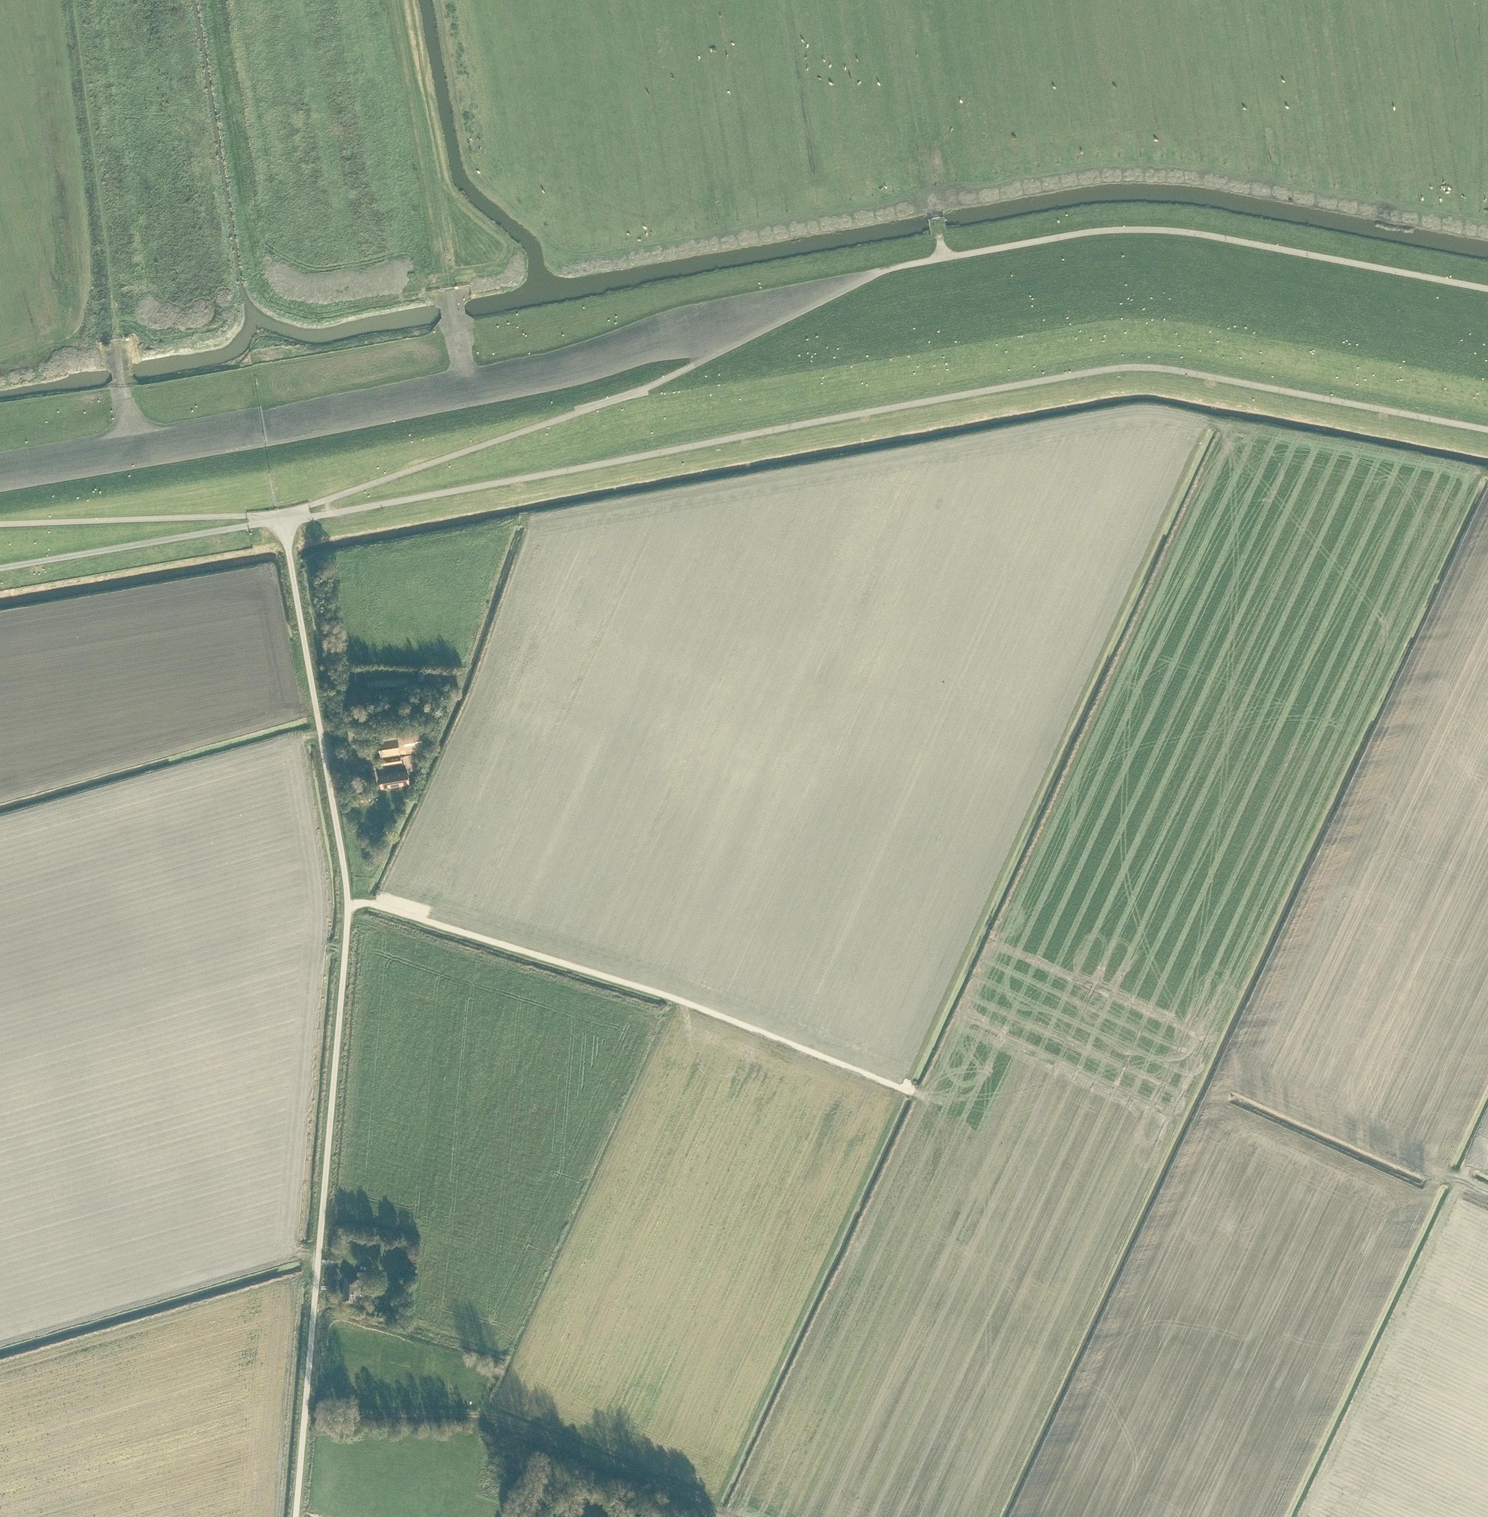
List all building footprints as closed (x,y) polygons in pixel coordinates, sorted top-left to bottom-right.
[(419,666),(419,680),(432,680),(433,666),(419,666)] [(409,675),(370,676),(370,686),(409,685),(409,675)] [(410,782),(408,769),(420,767),(417,752),(426,751),(424,739),(433,737),(431,720),(396,727),(398,738),(378,741),(381,757),(382,765),(379,765),(380,773),(379,774),(381,788),(410,782)] [(360,1299),(361,1290),(343,1289),(342,1300),(361,1302),(362,1299),(360,1299)]
